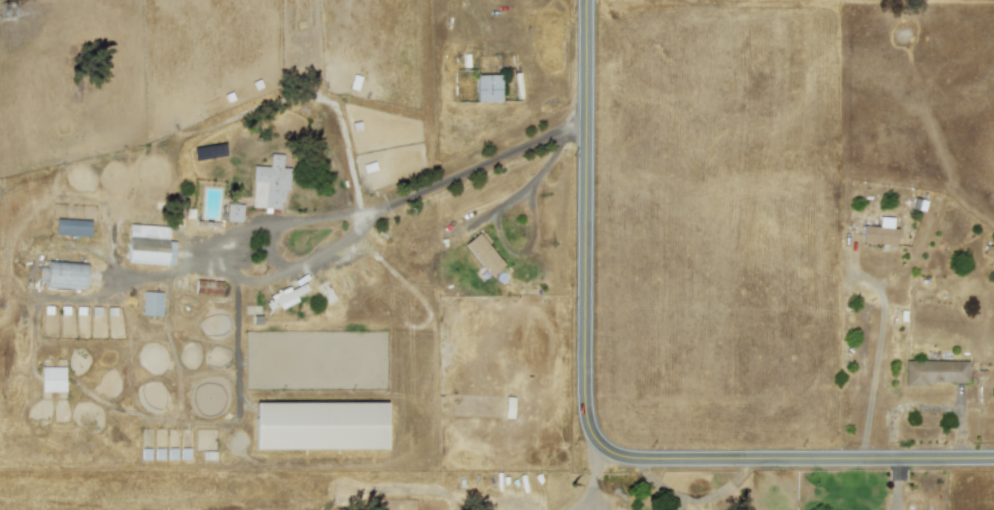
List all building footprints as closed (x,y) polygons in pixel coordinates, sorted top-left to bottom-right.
[(476,102),(500,101),(500,74),(475,75),(476,102)] [(251,207),(281,209),(282,191),(288,191),(289,168),(281,168),(282,154),(269,154),(269,166),(253,165),(251,207)] [(242,204),(226,204),(226,221),(241,221),(242,204)] [(861,226),(861,243),(895,245),(896,228),(891,228),(892,217),(879,217),(879,226),(861,226)] [(55,235),(88,236),(89,220),(56,219),(55,235)] [(168,226),(128,224),(127,263),(174,265),(174,242),(167,241),(168,226)] [(464,244),(489,276),(503,264),(478,233),(464,244)] [(86,262),(46,261),(46,288),(85,289),(86,262)] [(221,296),(222,282),(196,279),(194,293),(221,296)] [(335,300),(327,281),(317,285),(324,304),(335,300)] [(264,299),(268,310),(279,306),(280,308),(298,301),(295,295),(307,290),(304,283),(264,299)] [(141,315),(161,316),(161,292),(142,291),(141,315)] [(967,361),(904,360),(904,383),(967,384),(967,361)] [(41,392),(64,391),(64,366),(40,367),(41,392)] [(255,450),(386,448),(386,402),(254,403),(255,450)]
